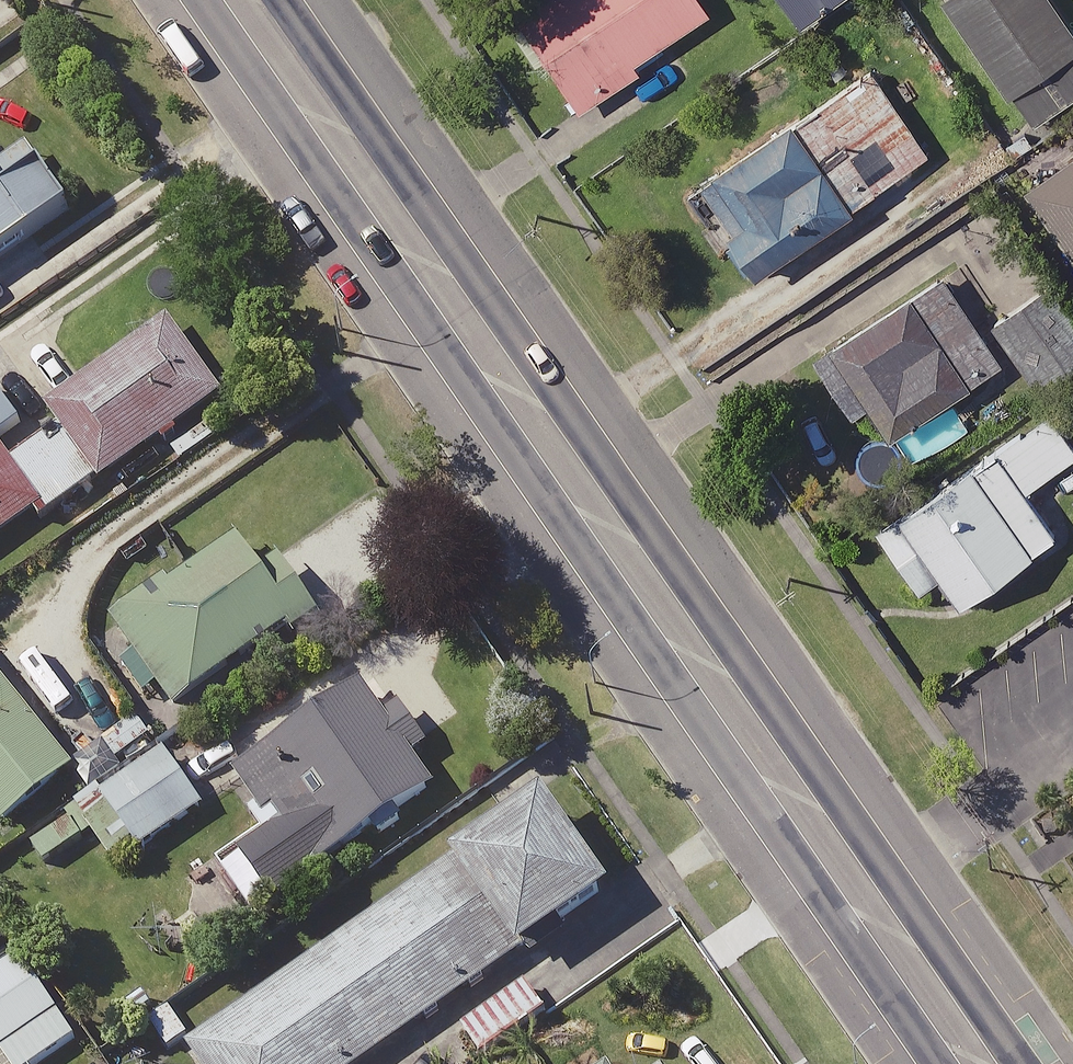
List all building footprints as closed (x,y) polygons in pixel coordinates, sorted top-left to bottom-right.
[(711,0),(549,0),(519,21),(586,115),(645,73),(641,67),(720,12),(711,0)] [(809,28),(849,0),(789,0),(809,28)] [(1058,0),(946,0),(943,2),(1012,99),(1019,95),(1072,57),(1072,21),(1058,0)] [(1040,124),(1072,100),(1072,57),(1019,95),(1040,124)] [(932,153),(873,69),(796,123),(855,206),(932,153)] [(796,123),(796,122),(716,178),(747,223),(730,235),(762,281),(860,213),(855,206),(796,123)] [(76,214),(32,150),(0,172),(0,265),(76,214)] [(1027,194),(1072,259),(1072,162),(1027,194)] [(1010,362),(948,276),(818,367),(856,420),(872,409),(896,442),(1010,362)] [(996,326),(1045,395),(1072,375),(1072,308),(1056,284),(996,326)] [(229,397),(174,320),(49,409),(62,427),(103,482),(104,486),(229,397)] [(1058,418),(1004,456),(1031,493),(1072,464),(1072,439),(1058,418)] [(62,427),(13,463),(48,511),(39,517),(45,524),(103,482),(62,427)] [(39,517),(48,511),(13,463),(0,445),(0,545),(39,517)] [(1031,493),(1004,456),(979,473),(1040,559),(1065,541),(1031,493)] [(979,473),(976,469),(884,533),(926,592),(945,579),(967,610),(1040,559),(979,473)] [(304,626),(243,542),(174,592),(169,585),(114,624),(180,715),(304,626)] [(6,831),(80,771),(0,674),(0,823),(6,831)] [(390,720),(366,687),(240,777),(280,832),(244,857),(280,907),(442,792),(418,760),(433,750),(404,710),(390,720)] [(169,753),(104,800),(144,856),(210,810),(169,753)] [(548,802),(190,1049),(201,1063),(374,1063),(617,895),(548,802)] [(0,975),(0,1061),(66,1016),(25,958),(0,975)] [(528,986),(464,1029),(484,1059),(548,1015),(528,986)] [(173,1009),(152,1024),(172,1051),(193,1036),(173,1009)]
